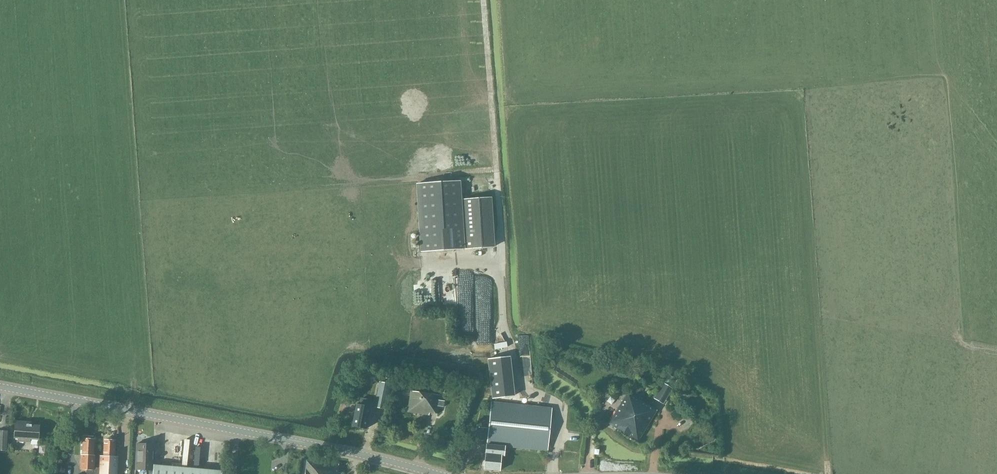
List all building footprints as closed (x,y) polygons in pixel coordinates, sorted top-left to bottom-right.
[(422,252),(458,250),(461,249),(457,199),(460,199),(458,181),(418,183),(422,252)] [(457,199),(461,249),(495,247),(492,197),(460,199),(457,199)] [(430,279),(431,289),(439,289),(439,279),(430,279)] [(462,300),(462,313),(475,313),(475,300),(462,300)] [(469,328),(477,326),(476,317),(467,319),(469,328)] [(491,402),(513,399),(509,360),(487,363),(491,402)] [(669,374),(654,399),(663,404),(678,380),(669,374)] [(380,382),(375,407),(386,410),(391,384),(380,382)] [(436,392),(445,393),(446,385),(437,383),(436,392)] [(417,412),(417,414),(437,417),(440,396),(412,392),(409,411),(417,412)] [(628,392),(609,424),(628,436),(638,441),(656,411),(649,406),(649,405),(628,392)] [(354,406),(350,427),(364,429),(367,408),(363,407),(364,400),(358,399),(357,406),(354,406)] [(479,427),(478,440),(487,441),(484,469),(499,471),(501,456),(503,456),(504,446),(547,451),(552,408),(491,402),(488,428),(479,427)] [(684,419),(690,424),(695,418),(690,413),(684,419)] [(14,421),(13,438),(17,439),(17,442),(23,442),(24,439),(29,439),(38,440),(39,426),(31,425),(24,425),(24,422),(14,421)] [(79,470),(86,470),(86,473),(98,473),(99,468),(93,468),(94,455),(93,455),(93,439),(82,439),(81,455),(80,455),(79,470)] [(98,473),(117,473),(117,456),(114,456),(114,441),(104,440),(103,456),(99,456),(99,468),(98,473)] [(152,445),(145,445),(144,444),(142,443),(141,443),(139,444),(138,445),(135,445),(135,458),(136,458),(136,462),(135,462),(135,471),(140,471),(140,469),(145,469),(145,471),(145,473),(151,473),(152,445)] [(305,473),(339,473),(337,473),(338,465),(323,463),(307,461),(305,473)] [(153,465),(152,473),(221,473),(221,471),(153,465)]
